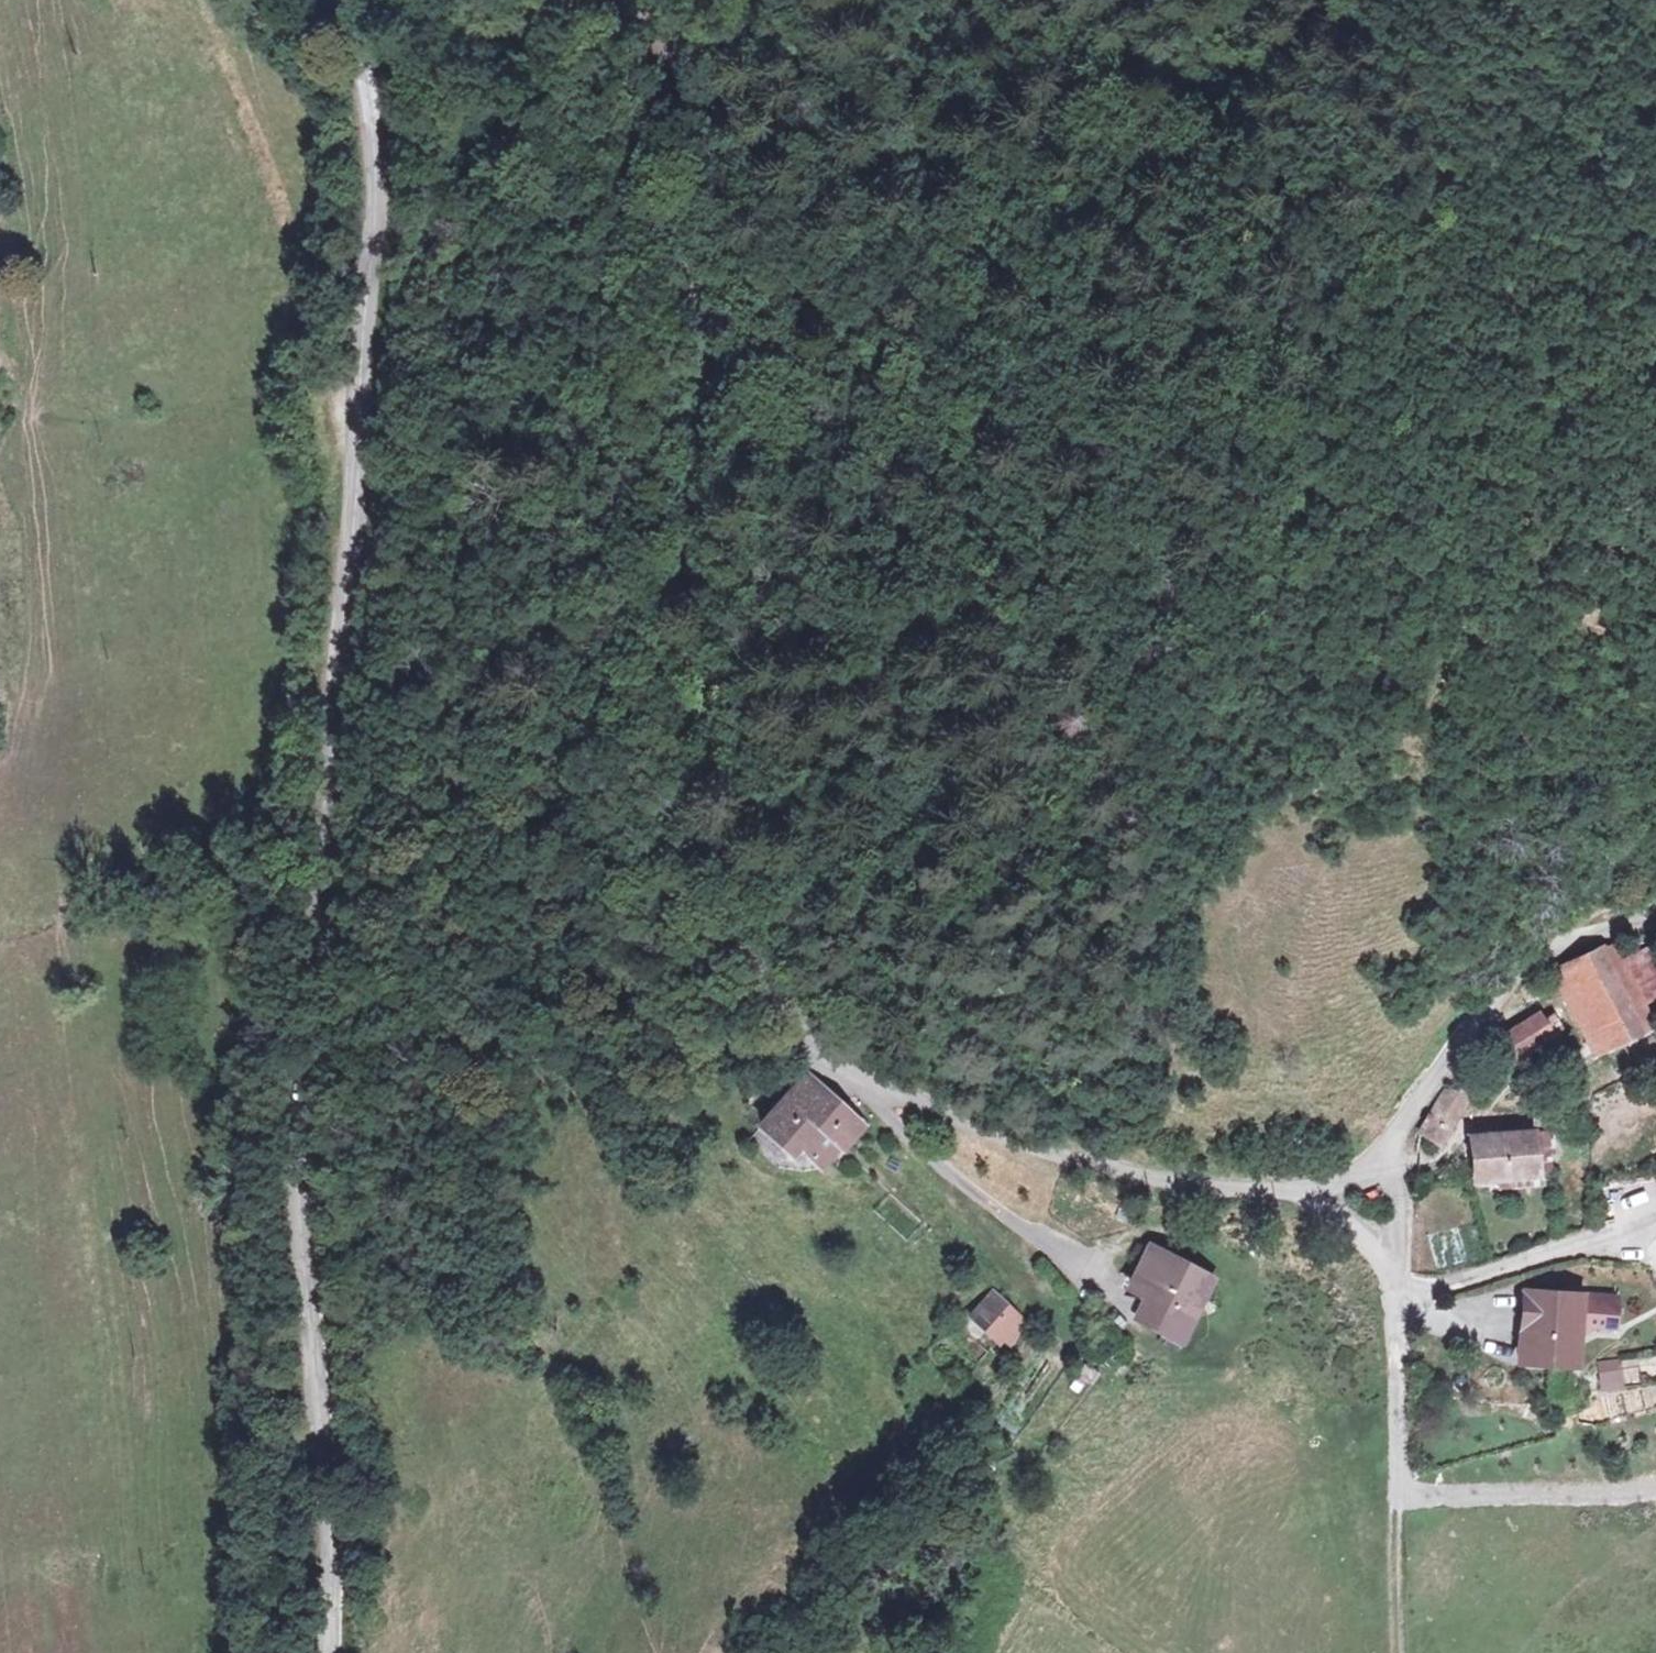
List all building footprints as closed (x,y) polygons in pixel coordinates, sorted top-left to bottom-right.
[(1647,950),(1621,962),(1613,943),(1519,988),(1529,1009),(1555,997),(1585,1062),(1650,1031),(1639,1006),(1655,998),(1655,968),(1647,950)] [(1549,1047),(1531,1017),(1486,1044),(1504,1074),(1549,1047)] [(876,1122),(808,1062),(751,1126),(786,1157),(791,1151),(824,1180),(876,1122)] [(1450,1074),(1415,1136),(1436,1148),(1472,1086),(1450,1074)] [(1551,1131),(1462,1139),(1467,1190),(1556,1182),(1551,1131)] [(1229,1274),(1138,1231),(1112,1286),(1134,1296),(1120,1324),(1189,1357),(1229,1274)] [(1623,1292),(1505,1286),(1501,1370),(1578,1373),(1580,1332),(1621,1334),(1623,1292)] [(1024,1323),(989,1290),(956,1308),(1010,1348),(1024,1323)] [(1620,1394),(1620,1361),(1599,1361),(1599,1395),(1620,1394)] [(1604,1414),(1655,1409),(1655,1390),(1602,1395),(1604,1414)]
